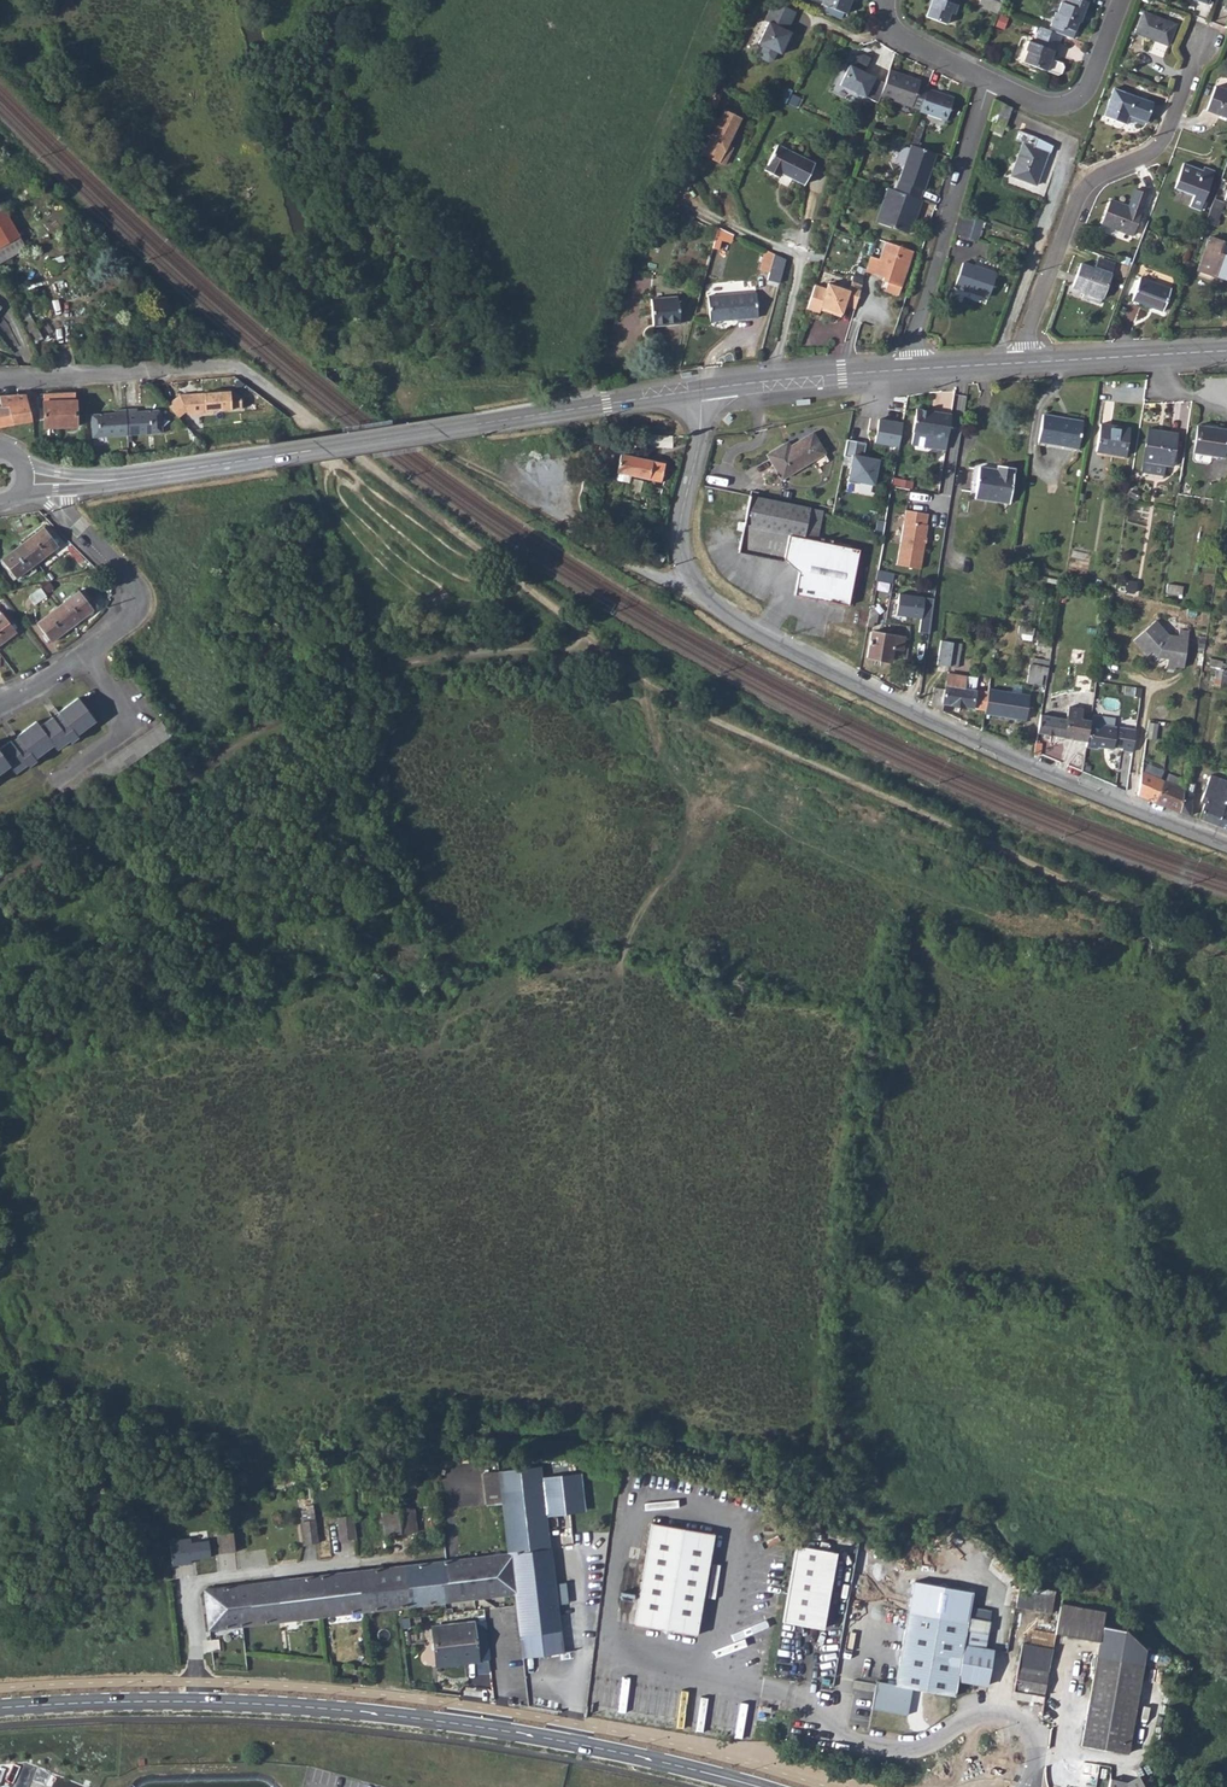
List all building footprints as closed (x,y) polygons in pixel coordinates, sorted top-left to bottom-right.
[(770,0),(768,0),(759,19),(763,20),(752,40),(756,42),(752,50),(754,55),(762,59),(767,58),(772,50),(775,52),(780,42),(783,43),(789,32),(782,29),(791,11),(770,0)] [(825,6),(827,7),(841,12),(844,13),(850,0),(814,0),(814,1),(825,6)] [(926,16),(946,23),(950,12),(954,14),(957,5),(953,3),(954,0),(931,0),(926,16)] [(977,5),(996,12),(997,11),(1000,2),(995,0),(979,0),(977,5)] [(1052,26),(1061,29),(1062,26),(1074,30),(1078,21),(1079,22),(1086,2),(1088,3),(1088,0),(1059,0),(1059,2),(1062,3),(1059,13),(1057,13),(1052,26)] [(841,12),(827,7),(824,12),(838,18),(841,12)] [(1141,14),(1133,35),(1166,46),(1173,26),(1141,14)] [(1052,26),(1051,30),(1060,34),(1071,38),(1074,30),(1062,26),(1061,29),(1052,26)] [(1051,30),(1040,27),(1033,43),(1029,42),(1025,51),(1029,53),(1025,63),(1044,71),(1055,75),(1059,74),(1061,68),(1060,64),(1049,59),(1052,51),(1053,51),(1060,34),(1051,30)] [(876,77),(851,65),(839,83),(865,96),(876,77)] [(890,69),(882,94),(920,108),(928,87),(920,84),(921,80),(890,69)] [(1205,109),(1226,117),(1226,90),(1214,85),(1205,109)] [(920,108),(920,110),(946,119),(954,96),(928,87),(920,108)] [(1113,88),(1103,116),(1125,124),(1128,116),(1145,122),(1152,103),(1113,88)] [(711,91),(706,103),(714,107),(720,95),(711,91)] [(992,99),(986,119),(991,121),(1002,126),(1010,108),(992,99)] [(712,116),(706,130),(713,133),(711,137),(703,153),(725,164),(733,147),(728,144),(741,117),(724,109),(719,120),(712,116)] [(1002,126),(991,121),(988,129),(999,134),(1002,126)] [(1023,144),(1011,177),(1036,186),(1047,153),(1032,148),(1036,139),(1018,131),(1014,141),(1023,144)] [(908,144),(892,190),(916,199),(920,189),(921,190),(934,154),(908,144)] [(777,145),(764,171),(778,177),(781,173),(804,184),(814,164),(777,145)] [(1182,162),(1173,187),(1193,194),(1189,205),(1200,209),(1215,169),(1204,165),(1202,169),(1182,162)] [(1112,195),(1103,219),(1133,230),(1148,189),(1136,184),(1130,202),(1112,195)] [(911,218),(918,200),(916,199),(892,190),(885,188),(873,221),(904,233),(910,218),(911,218)] [(1214,199),(1205,223),(1214,226),(1223,202),(1214,199)] [(17,237),(1,211),(0,211),(0,248),(17,237)] [(959,212),(953,233),(974,239),(982,221),(959,212)] [(0,248),(0,265),(25,250),(17,237),(0,248)] [(1197,269),(1226,281),(1226,246),(1220,243),(1220,241),(1209,237),(1197,269)] [(866,270),(883,276),(888,278),(887,281),(900,285),(912,251),(886,242),(879,259),(871,255),(866,270)] [(772,253),(767,273),(780,276),(784,259),(772,253)] [(1082,260),(1074,282),(1102,293),(1111,271),(1082,260)] [(964,261),(957,285),(990,294),(997,271),(964,261)] [(1142,271),(1134,294),(1165,305),(1173,283),(1142,271)] [(861,284),(852,281),(849,288),(839,284),(838,286),(827,282),(825,287),(816,283),(808,307),(817,311),(819,308),(820,305),(829,308),(827,311),(839,315),(843,304),(854,308),(861,284)] [(678,292),(648,295),(651,325),(680,322),(678,292)] [(757,293),(710,295),(712,320),(758,318),(757,293)] [(178,393),(167,403),(177,416),(184,410),(186,413),(212,410),(212,407),(240,404),(240,394),(228,387),(178,393)] [(75,427),(74,394),(43,396),(44,428),(45,428),(75,427)] [(13,397),(0,399),(0,428),(15,426),(32,423),(26,406),(25,397),(13,397)] [(946,445),(948,434),(952,411),(917,405),(913,428),(914,428),(912,440),(946,445)] [(126,433),(124,407),(113,408),(114,411),(89,412),(91,435),(126,433)] [(135,407),(124,407),(126,433),(161,431),(160,412),(157,408),(136,410),(135,407)] [(1044,412),(1039,438),(1079,445),(1084,419),(1044,412)] [(902,421),(879,417),(875,440),(899,444),(902,421)] [(1100,423),(1095,449),(1125,454),(1130,428),(1100,423)] [(1198,425),(1193,453),(1221,458),(1226,430),(1198,425)] [(1148,428),(1143,460),(1164,464),(1172,465),(1178,433),(1148,428)] [(787,443),(767,454),(781,478),(825,452),(813,432),(793,443),(794,445),(790,448),(787,443)] [(672,436),(648,434),(648,445),(671,446),(672,436)] [(862,455),(865,441),(846,437),(843,454),(851,456),(846,479),(858,482),(859,479),(874,482),(878,457),(862,455)] [(594,445),(589,459),(608,465),(613,450),(594,445)] [(620,453),(615,471),(617,472),(615,479),(629,482),(630,475),(658,481),(663,462),(620,453)] [(1164,464),(1143,460),(1141,470),(1162,473),(1164,464)] [(978,466),(974,491),(997,494),(996,501),(1008,503),(1014,468),(997,465),(997,470),(978,466)] [(914,479),(894,476),(893,482),(913,485),(914,479)] [(750,495),(738,548),(782,558),(798,572),(793,595),(848,606),(859,550),(817,541),(823,511),(750,495)] [(908,508),(899,562),(921,565),(928,522),(927,522),(928,511),(908,508)] [(43,528),(21,546),(36,566),(59,548),(43,528)] [(21,546),(0,562),(0,563),(15,583),(36,566),(21,546)] [(657,552),(653,559),(663,565),(667,557),(657,552)] [(1167,584),(1166,591),(1181,593),(1182,586),(1167,584)] [(80,591),(58,607),(74,626),(95,611),(80,591)] [(928,632),(934,597),(899,592),(895,613),(920,617),(918,631),(928,632)] [(871,605),(866,626),(872,626),(872,624),(874,620),(877,620),(879,609),(874,609),(875,606),(871,605)] [(74,626),(58,607),(37,623),(52,643),(74,626)] [(18,632),(17,629),(19,628),(16,624),(13,626),(4,613),(2,613),(0,611),(0,646),(18,632)] [(1168,656),(1167,664),(1173,664),(1182,666),(1187,636),(1178,634),(1169,633),(1156,620),(1134,639),(1147,653),(1152,649),(1157,655),(1168,656)] [(1179,627),(1178,634),(1187,636),(1188,629),(1179,627)] [(872,631),(867,657),(891,662),(894,648),(903,649),(905,637),(872,631)] [(939,640),(935,664),(956,667),(958,653),(950,651),(951,642),(939,640)] [(910,672),(921,674),(924,656),(913,655),(910,672)] [(1213,683),(1219,684),(1226,685),(1226,675),(1226,668),(1216,666),(1214,675),(1210,674),(1209,680),(1213,680),(1213,683)] [(1042,673),(1027,670),(1026,681),(1040,683),(1042,673)] [(934,687),(931,705),(942,711),(944,703),(985,710),(988,691),(974,689),(976,676),(946,673),(944,689),(934,687)] [(985,710),(985,713),(1025,719),(1029,695),(988,689),(988,691),(985,710)] [(38,726),(34,722),(40,739),(46,749),(51,745),(54,750),(93,722),(76,699),(38,726)] [(1040,713),(1036,732),(1086,740),(1089,722),(1089,720),(1079,718),(1081,708),(1068,705),(1065,717),(1040,713)] [(34,722),(23,730),(34,757),(46,749),(40,739),(34,722)] [(1086,740),(1086,745),(1097,747),(1098,745),(1113,747),(1113,745),(1121,746),(1121,748),(1133,750),(1136,729),(1089,722),(1086,740)] [(23,730),(0,746),(0,771),(7,765),(12,772),(34,757),(23,730)] [(1035,743),(1032,751),(1039,754),(1042,744),(1035,743)] [(1151,754),(1150,767),(1160,768),(1162,755),(1151,754)] [(1141,771),(1137,794),(1155,801),(1164,780),(1141,771)] [(1198,817),(1214,824),(1226,793),(1226,791),(1226,780),(1208,773),(1199,800),(1204,802),(1198,817)] [(1104,774),(1101,778),(1111,783),(1112,780),(1110,779),(1111,776),(1104,774)] [(1182,788),(1164,780),(1155,801),(1178,809),(1182,789),(1182,788)] [(1182,788),(1182,789),(1190,791),(1193,781),(1183,780),(1182,788)] [(1182,789),(1178,809),(1187,813),(1189,803),(1188,799),(1190,791),(1182,789)] [(1214,824),(1226,828),(1226,793),(1214,824)] [(499,1471),(508,1552),(549,1548),(545,1512),(542,1481),(540,1466),(499,1471)] [(579,1477),(542,1481),(545,1512),(582,1508),(579,1477)] [(385,1531),(401,1529),(417,1528),(414,1505),(382,1509),(385,1531)] [(356,1536),(354,1513),(338,1515),(340,1537),(356,1536)] [(319,1541),(317,1518),(303,1519),(305,1542),(319,1541)] [(645,1551),(634,1626),(660,1631),(666,1625),(670,1629),(672,1632),(696,1636),(711,1534),(649,1525),(645,1551)] [(234,1549),(232,1531),(217,1532),(219,1550),(234,1549)] [(210,1536),(171,1540),(174,1562),(212,1558),(210,1536)] [(838,1553),(799,1545),(784,1621),(823,1629),(838,1553)] [(441,1584),(442,1600),(514,1592),(521,1656),(561,1652),(557,1620),(549,1548),(508,1552),(443,1560),(446,1584),(441,1584)] [(397,1605),(442,1600),(441,1584),(446,1584),(443,1560),(289,1579),(204,1589),(209,1628),(243,1624),(322,1614),(364,1609),(397,1605)] [(1016,1580),(1012,1599),(1038,1603),(1041,1585),(1016,1580)] [(910,1611),(970,1622),(970,1619),(975,1592),(915,1582),(910,1611)] [(1041,1585),(1038,1603),(1048,1605),(1052,1587),(1041,1585)] [(1099,1640),(1083,1746),(1129,1755),(1146,1647),(1125,1628),(1102,1624),(1104,1609),(1060,1602),(1054,1632),(1099,1640)] [(915,1688),(956,1696),(959,1681),(970,1622),(910,1611),(897,1685),(876,1681),(871,1708),(910,1715),(915,1688)] [(970,1622),(959,1681),(987,1686),(994,1650),(985,1649),(990,1622),(970,1619),(970,1622)] [(491,1659),(486,1621),(433,1627),(436,1665),(446,1664),(491,1659)] [(1054,1647),(1025,1641),(1021,1655),(1020,1655),(1015,1689),(1045,1694),(1050,1664),(1054,1647)] [(1138,1770),(1126,1777),(1110,1775),(1108,1786),(1148,1786),(1138,1770)]
